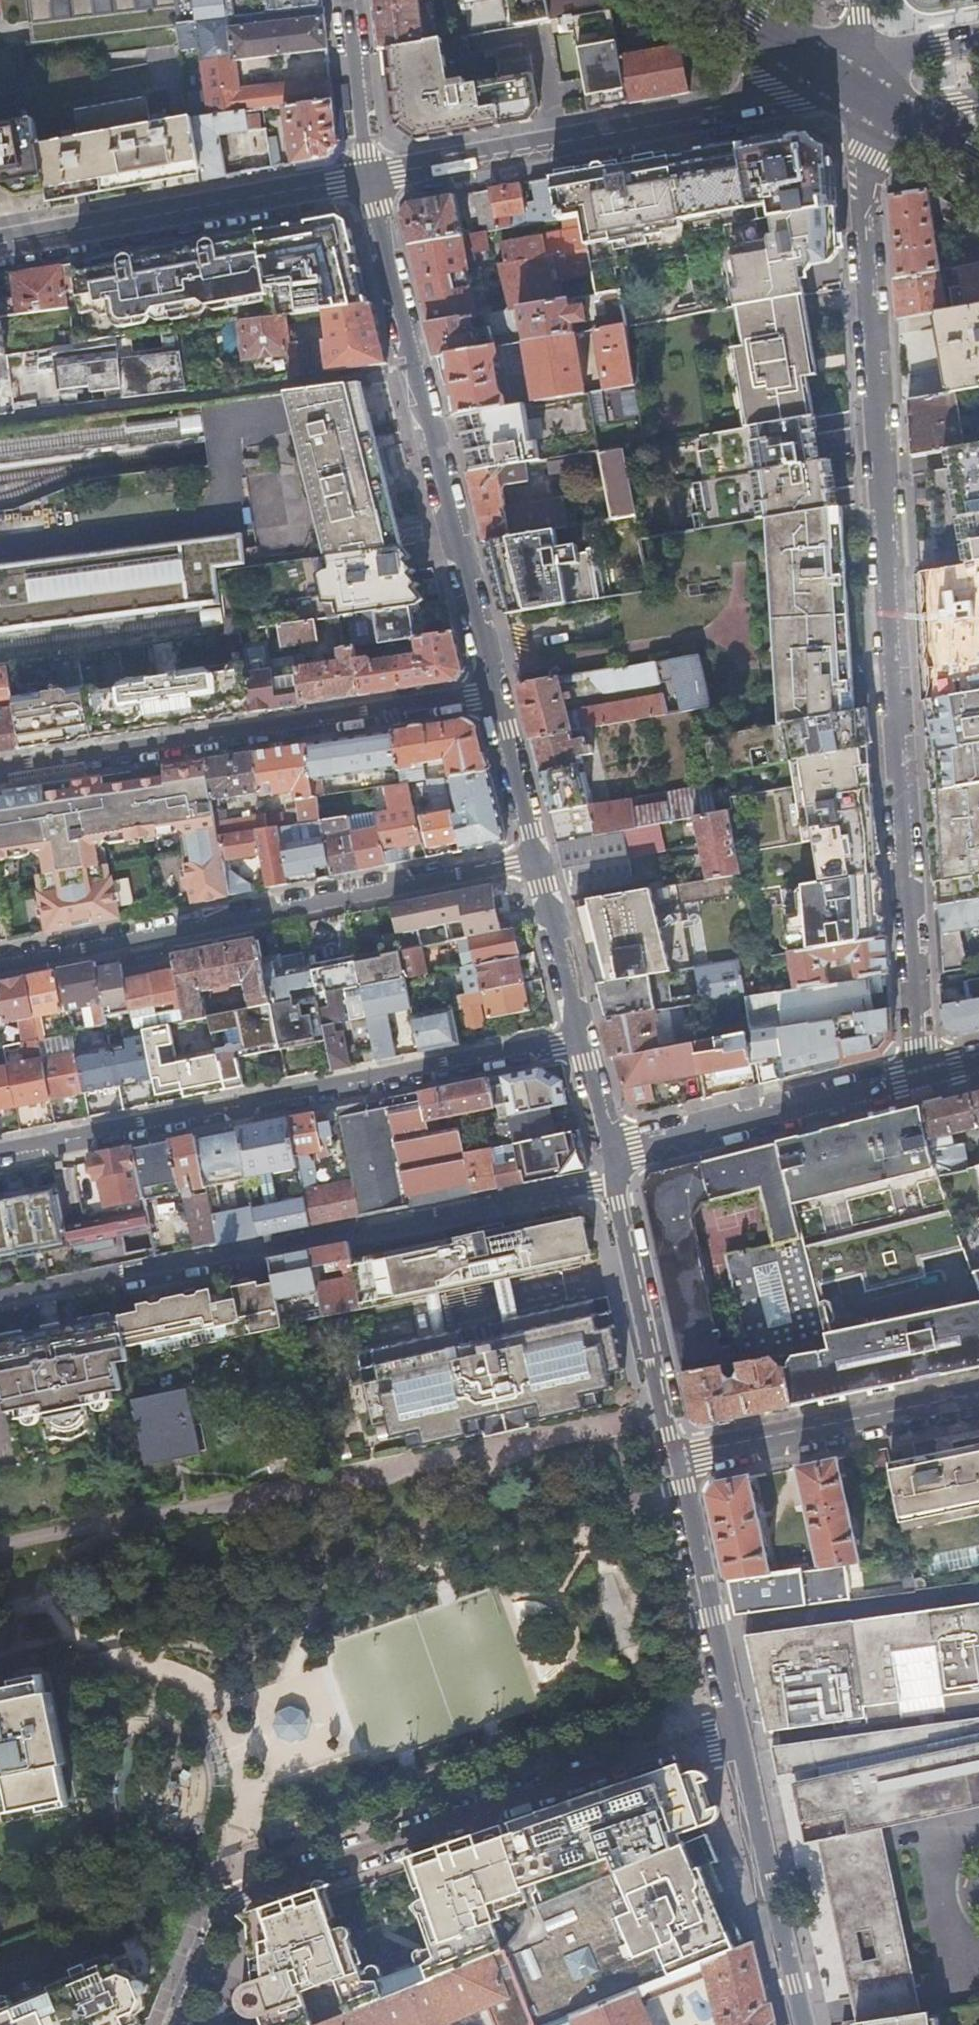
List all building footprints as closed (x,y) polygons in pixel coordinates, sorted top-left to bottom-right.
[(30,45),(173,27),(321,9),(320,0),(24,0),(30,45)] [(371,12),(375,50),(384,48),(422,42),(421,33),(427,32),(424,9),(419,10),(418,0),(370,0),(371,12)] [(513,26),(547,20),(543,0),(508,0),(513,26)] [(547,20),(555,19),(610,10),(624,7),(613,0),(543,0),(547,20)] [(321,9),(173,27),(178,53),(197,50),(204,95),(208,118),(279,109),(282,109),(330,103),(328,81),(240,91),(237,62),(325,51),(321,9)] [(610,10),(555,19),(558,35),(572,32),(581,84),(586,111),(627,104),(618,56),(610,10)] [(445,83),(437,39),(422,42),(384,48),(392,126),(415,142),(489,129),(538,120),(526,56),(492,63),(495,80),(462,86),(461,81),(445,83)] [(524,43),(514,45),(516,53),(526,51),(524,43)] [(678,45),(618,56),(627,104),(658,98),(687,93),(678,45)] [(42,179),(36,147),(24,80),(0,85),(0,186),(42,179)] [(42,179),(46,196),(69,192),(141,179),(160,176),(199,169),(190,120),(165,124),(163,115),(146,119),(143,100),(72,113),(75,131),(59,134),(60,143),(36,147),(42,179)] [(288,166),(326,159),(334,148),(330,103),(282,109),(288,166)] [(208,118),(190,120),(199,169),(201,181),(223,177),(218,146),(237,144),(242,174),(274,168),(269,130),(257,132),(256,122),(280,120),(279,109),(208,118)] [(592,172),(548,180),(556,221),(558,220),(578,217),(579,225),(580,230),(582,239),(604,235),(606,245),(661,235),(659,225),(749,210),(751,223),(754,222),(758,243),(742,246),(743,257),(729,259),(735,291),(728,292),(731,308),(733,308),(797,297),(793,269),(827,262),(834,254),(832,220),(829,169),(829,160),(821,160),(820,155),(818,152),(817,150),(815,148),(814,147),(812,145),(809,144),(807,143),(803,142),(797,142),(796,135),(719,149),(637,164),(636,164),(635,165),(635,166),(634,167),(634,170),(624,171),(614,173),(614,171),(612,170),(611,169),(608,169),(592,172)] [(534,205),(538,224),(556,221),(548,180),(529,183),(533,205),(534,205)] [(510,187),(486,191),(493,232),(509,229),(507,219),(523,216),(517,186),(510,187)] [(486,191),(472,194),(477,228),(470,230),(471,235),(482,233),(493,232),(486,191)] [(892,278),(927,272),(937,270),(941,270),(956,267),(978,263),(978,246),(950,251),(952,261),(939,264),(929,211),(936,212),(953,222),(959,212),(925,191),(907,194),(887,198),(888,211),(889,229),(890,254),(892,278)] [(400,217),(407,246),(453,238),(462,237),(462,234),(459,235),(456,214),(461,213),(458,196),(408,205),(404,211),(400,217)] [(558,220),(560,228),(579,225),(578,217),(558,220)] [(156,322),(171,319),(171,320),(188,317),(187,316),(203,313),(207,306),(214,311),(234,307),(270,301),(269,295),(269,291),(294,287),(299,315),(323,312),(366,306),(358,270),(356,270),(353,257),(355,256),(347,223),(343,221),(338,218),(306,224),(306,226),(293,229),(292,226),(250,234),(227,238),(196,244),(165,249),(142,253),(119,258),(95,262),(72,266),(75,290),(77,307),(79,307),(81,315),(94,313),(101,318),(109,316),(110,319),(110,322),(112,324),(114,326),(117,328),(121,328),(144,323),(149,317),(156,322)] [(482,233),(471,235),(462,237),(453,238),(407,246),(412,265),(417,285),(427,325),(559,302),(558,297),(551,298),(547,275),(556,278),(588,273),(582,239),(580,230),(498,244),(502,264),(466,270),(463,254),(486,251),(482,233)] [(956,267),(964,308),(978,305),(978,263),(956,267)] [(9,317),(68,309),(66,292),(75,290),(72,266),(13,277),(15,292),(0,294),(0,318),(9,317)] [(937,270),(927,272),(928,282),(938,281),(937,270)] [(927,272),(892,278),(893,297),(894,320),(935,313),(943,311),(938,281),(928,282),(927,272)] [(797,297),(733,308),(740,347),(730,348),(743,427),(809,416),(811,415),(805,376),(814,375),(813,365),(801,296),(797,297)] [(559,302),(427,325),(431,340),(435,357),(444,356),(494,347),(492,335),(521,331),(523,342),(573,334),(571,326),(586,323),(583,307),(569,310),(567,301),(559,302)] [(964,308),(943,311),(935,313),(941,351),(948,394),(955,393),(978,389),(978,305),(964,308)] [(366,306),(323,312),(326,341),(323,342),(327,373),(386,365),(371,306),(366,306)] [(622,328),(622,325),(594,330),(604,390),(632,386),(631,376),(622,328)] [(88,383),(90,394),(120,390),(121,399),(170,393),(185,391),(177,332),(176,332),(132,338),(73,346),(51,349),(56,387),(88,383)] [(534,402),(584,394),(573,334),(523,342),(534,402)] [(305,345),(287,347),(288,353),(287,353),(290,378),(309,375),(305,345)] [(494,347),(444,356),(449,386),(455,416),(506,407),(504,399),(500,395),(494,364),(497,355),(495,347),(494,347)] [(8,374),(5,354),(0,355),(0,375),(8,374)] [(362,384),(287,394),(325,557),(401,546),(395,521),(388,490),(376,442),(362,384)] [(587,393),(584,394),(534,402),(506,407),(455,416),(462,445),(469,474),(525,464),(546,461),(577,456),(597,452),(587,393)] [(955,393),(948,394),(906,401),(908,438),(909,457),(946,450),(964,447),(955,393)] [(34,403),(12,406),(13,413),(35,410),(34,403)] [(743,427),(697,435),(700,451),(695,452),(699,483),(750,475),(814,464),(811,439),(809,416),(743,427)] [(946,450),(949,469),(924,473),(930,551),(963,545),(964,553),(966,565),(978,563),(978,444),(974,445),(964,447),(946,450)] [(629,495),(620,448),(601,452),(615,520),(633,517),(632,507),(629,495)] [(577,456),(546,461),(550,480),(580,474),(577,456)] [(699,483),(687,485),(689,500),(691,500),(692,515),(687,516),(689,532),(702,530),(772,518),(803,512),(835,507),(832,485),(830,461),(814,464),(750,475),(699,483)] [(469,474),(464,476),(472,509),(481,542),(486,541),(544,531),(566,528),(562,501),(505,510),(501,487),(513,485),(514,489),(529,487),(525,464),(469,474)] [(803,512),(772,518),(779,641),(784,724),(825,717),(851,712),(848,663),(846,630),(842,565),(840,522),(839,506),(835,507),(803,512)] [(544,531),(486,541),(488,554),(499,615),(536,609),(597,599),(586,550),(577,551),(577,556),(569,557),(567,547),(549,550),(544,531)] [(0,568),(0,633),(223,604),(218,572),(249,568),(245,536),(0,568)] [(325,557),(259,566),(249,568),(218,572),(223,604),(411,579),(415,574),(405,565),(409,561),(401,546),(325,557)] [(411,579),(223,604),(228,634),(240,632),(268,628),(279,627),(315,621),(332,619),(339,618),(420,607),(424,602),(415,592),(419,587),(411,579)] [(942,641),(978,635),(978,606),(973,607),(914,617),(916,635),(916,645),(942,641)] [(424,637),(420,607),(339,618),(340,624),(345,623),(346,633),(372,630),(377,626),(379,644),(416,638),(424,637)] [(315,621),(279,627),(282,648),(300,646),(318,643),(316,627),(315,621)] [(279,627),(268,628),(271,650),(282,648),(279,627)] [(268,628),(240,632),(245,662),(253,713),(279,709),(302,706),(296,667),(275,670),(273,660),(271,650),(268,628)] [(463,672),(453,633),(424,637),(416,638),(419,655),(374,663),(368,657),(366,646),(354,648),(361,696),(418,688),(456,682),(463,672)] [(916,645),(917,664),(918,678),(920,700),(925,699),(978,690),(978,663),(947,668),(942,641),(916,645)] [(296,667),(302,706),(330,701),(361,696),(354,648),(337,650),(339,660),(306,665),(304,655),(301,655),(294,657),(295,662),(296,667)] [(683,711),(699,708),(707,707),(696,655),(669,659),(679,711),(683,711)] [(245,662),(235,664),(230,670),(231,672),(212,675),(212,673),(206,668),(172,673),(172,676),(150,680),(150,677),(123,681),(119,687),(119,689),(101,692),(100,690),(94,685),(83,687),(91,738),(105,736),(176,725),(220,718),(253,713),(245,662)] [(658,681),(654,662),(589,672),(592,692),(658,681)] [(235,664),(206,668),(212,673),(212,675),(231,672),(230,670),(235,664)] [(7,665),(0,666),(0,752),(20,749),(12,698),(7,665)] [(557,677),(516,684),(526,722),(530,738),(569,731),(605,724),(652,716),(665,714),(661,695),(565,711),(562,699),(570,698),(568,692),(561,693),(557,677)] [(123,681),(94,685),(100,690),(101,692),(119,689),(119,687),(123,681)] [(12,698),(20,749),(84,739),(91,738),(83,687),(72,689),(69,692),(66,690),(36,694),(33,698),(30,695),(12,698)] [(925,699),(927,729),(931,791),(978,783),(978,690),(925,699)] [(825,717),(784,724),(775,726),(704,739),(708,764),(710,776),(720,774),(807,758),(866,747),(863,720),(863,710),(851,712),(825,717)] [(688,737),(683,711),(679,711),(668,713),(665,714),(652,716),(656,743),(688,737)] [(346,738),(306,745),(315,796),(325,795),(323,780),(398,768),(400,784),(407,782),(424,780),(421,763),(446,759),(448,771),(440,772),(441,777),(443,777),(450,776),(487,770),(477,729),(472,725),(464,720),(438,724),(346,738)] [(569,731),(530,738),(540,780),(553,833),(556,842),(623,830),(652,825),(670,822),(681,820),(693,818),(716,814),(712,786),(587,806),(576,758),(592,754),(590,747),(585,748),(582,738),(571,740),(569,731)] [(282,748),(254,753),(261,792),(262,797),(295,792),(297,801),(315,797),(315,796),(306,745),(282,748)] [(867,769),(866,747),(807,758),(720,774),(726,812),(734,845),(740,874),(744,895),(779,889),(875,873),(872,827),(869,786),(867,769)] [(229,757),(205,760),(212,800),(261,792),(254,753),(229,757)] [(178,765),(164,767),(173,827),(175,826),(186,835),(216,829),(215,824),(211,801),(212,800),(205,760),(204,760),(194,762),(178,765)] [(162,776),(134,781),(116,783),(124,834),(127,834),(128,841),(144,839),(160,837),(159,829),(173,827),(164,767),(160,767),(162,776)] [(501,827),(487,770),(450,776),(454,796),(457,795),(463,794),(467,811),(461,812),(452,815),(459,842),(461,851),(489,845),(505,842),(501,827)] [(3,852),(24,849),(30,853),(41,861),(77,854),(100,850),(111,837),(124,834),(116,783),(103,785),(101,777),(70,781),(57,783),(43,786),(20,789),(0,792),(0,852),(3,852)] [(443,777),(441,777),(425,780),(432,809),(415,812),(422,844),(427,843),(428,849),(443,845),(459,842),(452,815),(449,801),(443,777)] [(388,809),(374,812),(378,828),(388,865),(400,863),(408,861),(405,847),(422,844),(415,812),(407,782),(400,784),(384,786),(388,809)] [(978,901),(978,783),(931,791),(926,792),(927,818),(928,824),(929,852),(933,908),(961,904),(978,901)] [(463,794),(457,795),(461,812),(467,811),(463,794)] [(297,801),(298,807),(301,823),(319,820),(315,797),(297,801)] [(265,813),(265,815),(267,828),(277,827),(301,823),(298,807),(265,813)] [(374,812),(347,816),(351,832),(378,828),(374,812)] [(726,812),(716,814),(693,818),(705,879),(740,874),(734,845),(726,812)] [(265,815),(215,824),(216,829),(217,836),(218,836),(241,833),(255,830),(267,828),(265,815)] [(347,816),(319,820),(324,840),(327,855),(332,876),(346,873),(360,871),(351,832),(347,816)] [(675,848),(670,822),(652,825),(658,851),(675,848)] [(652,825),(623,830),(627,856),(658,851),(652,825)] [(277,827),(267,828),(255,830),(241,833),(218,836),(222,857),(223,861),(260,853),(267,889),(289,885),(280,843),(277,827)] [(351,832),(360,871),(375,868),(388,865),(378,828),(351,832)] [(216,829),(186,835),(189,837),(194,863),(222,857),(218,836),(217,836),(216,829)] [(623,830),(556,842),(569,893),(632,881),(627,856),(623,830)] [(324,840),(310,842),(287,847),(286,842),(280,843),(289,885),(302,882),(318,879),(314,858),(327,855),(324,840)] [(77,854),(41,861),(42,861),(44,876),(37,877),(39,894),(75,887),(111,880),(109,865),(101,866),(98,852),(100,850),(77,854)] [(188,874),(183,878),(186,893),(192,895),(193,904),(210,900),(230,896),(226,873),(223,861),(222,857),(194,863),(186,865),(188,874)] [(232,872),(226,873),(230,896),(251,892),(250,887),(232,872)] [(875,873),(779,889),(782,907),(798,905),(798,914),(784,916),(786,934),(784,935),(781,938),(783,946),(786,949),(789,948),(790,953),(819,948),(880,939),(879,926),(875,873)] [(691,969),(680,906),(744,895),(740,874),(705,879),(677,884),(651,888),(577,900),(587,941),(592,960),(597,984),(649,976),(666,973),(672,972),(691,969)] [(112,880),(111,880),(75,887),(83,926),(102,922),(119,919),(117,910),(122,906),(119,890),(113,889),(112,880)] [(410,902),(389,907),(394,932),(398,952),(421,947),(454,941),(500,931),(494,902),(490,886),(478,889),(441,896),(410,902)] [(75,887),(39,894),(41,903),(38,905),(41,924),(44,924),(46,933),(64,930),(83,926),(75,887)] [(153,912),(162,910),(159,894),(150,896),(153,912)] [(933,908),(934,922),(935,948),(937,972),(966,967),(960,928),(973,926),(978,925),(978,901),(961,904),(933,908)] [(512,929),(500,931),(454,941),(455,946),(471,943),(475,965),(517,956),(516,952),(512,929)] [(354,956),(361,988),(404,979),(398,952),(394,932),(377,935),(380,950),(369,953),(354,956)] [(885,948),(885,938),(880,939),(819,948),(790,953),(796,988),(821,984),(829,982),(826,967),(830,961),(842,959),(843,965),(849,964),(848,958),(853,962),(856,978),(885,973),(887,973),(885,948)] [(174,957),(177,972),(186,1023),(207,1019),(206,1011),(202,994),(216,992),(217,993),(231,991),(230,989),(245,986),(248,1002),(250,1010),(271,1006),(269,995),(262,961),(262,958),(259,940),(216,949),(174,957)] [(421,947),(398,952),(404,979),(426,975),(421,947)] [(159,951),(146,953),(151,977),(177,972),(174,957),(172,948),(159,951)] [(283,970),(306,966),(304,952),(280,957),(283,970)] [(146,953),(134,956),(120,958),(121,966),(123,973),(125,982),(151,977),(146,953)] [(262,961),(269,995),(271,1006),(317,997),(314,981),(311,965),(306,966),(283,970),(280,957),(280,955),(271,957),(262,958),(262,961)] [(311,965),(314,981),(317,997),(361,988),(354,956),(325,962),(311,965)] [(517,956),(475,965),(481,992),(523,983),(517,956)] [(849,964),(843,965),(837,966),(840,980),(856,978),(853,962),(848,958),(849,964)] [(738,961),(697,968),(701,994),(703,1003),(744,996),(738,961)] [(104,1019),(95,971),(93,964),(74,968),(59,971),(67,1012),(79,1009),(90,1007),(94,1029),(106,1026),(104,1019)] [(481,992),(475,965),(457,969),(462,995),(481,992)] [(104,1019),(131,1014),(125,982),(123,973),(121,966),(95,971),(104,1019)] [(53,972),(62,1013),(67,1012),(59,971),(53,972)] [(24,978),(37,1042),(43,1040),(39,1018),(62,1013),(53,972),(39,975),(24,978)] [(177,972),(151,977),(161,1028),(186,1023),(177,972)] [(649,976),(597,984),(606,1019),(654,1011),(671,1008),(670,999),(666,973),(649,976)] [(886,985),(885,973),(856,978),(840,980),(831,982),(833,999),(869,994),(882,992),(881,986),(886,985)] [(151,977),(125,982),(131,1014),(134,1033),(143,1032),(161,1028),(151,977)] [(17,1022),(21,1045),(37,1042),(24,978),(2,982),(0,982),(0,1019),(2,1019),(3,1025),(17,1022)] [(404,979),(361,988),(368,1027),(375,1061),(395,1057),(386,1014),(410,1009),(404,979)] [(821,984),(796,988),(763,993),(744,996),(750,1033),(777,1028),(836,1018),(872,1012),(869,994),(833,999),(831,982),(829,982),(821,984)] [(450,1011),(461,1009),(465,1028),(482,1025),(478,1005),(483,1004),(486,1019),(507,1015),(528,1011),(525,995),(523,983),(481,992),(462,995),(448,998),(450,1008),(450,1011)] [(326,1041),(331,1069),(348,1066),(342,1032),(350,1031),(353,1033),(357,1034),(360,1033),(364,1032),(366,1030),(368,1027),(361,988),(317,997),(319,1008),(326,1041)] [(701,994),(670,999),(671,1008),(679,1007),(693,1004),(703,1003),(701,994)] [(750,1033),(744,996),(703,1003),(709,1040),(750,1033)] [(271,1006),(280,1050),(295,1047),(296,1051),(306,1049),(317,1047),(316,1043),(326,1041),(319,1008),(317,997),(271,1006)] [(939,1005),(941,1027),(953,1036),(978,1030),(978,998),(939,1005)] [(206,1011),(207,1019),(212,1018),(250,1010),(248,1002),(206,1011)] [(709,1040),(703,1003),(693,1004),(679,1007),(681,1018),(686,1044),(694,1043),(709,1040)] [(254,1056),(280,1050),(271,1006),(250,1010),(212,1018),(215,1033),(218,1050),(226,1090),(244,1087),(238,1059),(254,1056)] [(90,1007),(79,1009),(84,1031),(94,1029),(90,1007)] [(654,1011),(606,1019),(600,1020),(602,1028),(610,1057),(615,1056),(678,1045),(674,1019),(681,1018),(679,1007),(671,1008),(654,1011)] [(450,1008),(411,1016),(418,1052),(439,1048),(458,1044),(450,1011),(450,1008)] [(872,1012),(836,1018),(840,1045),(843,1063),(865,1058),(881,1054),(892,1041),(890,1016),(889,1009),(872,1012)] [(143,1032),(152,1081),(157,1104),(171,1101),(226,1090),(218,1050),(215,1033),(212,1018),(207,1019),(186,1023),(161,1028),(143,1032)] [(686,1044),(681,1018),(674,1019),(678,1045),(686,1044)] [(836,1018),(777,1028),(782,1055),(782,1060),(788,1059),(787,1054),(811,1050),(835,1046),(840,1045),(836,1018)] [(777,1028),(750,1033),(709,1040),(694,1043),(700,1074),(714,1072),(716,1079),(724,1078),(752,1073),(751,1065),(757,1064),(760,1084),(776,1079),(773,1061),(771,1062),(770,1057),(782,1055),(777,1028)] [(110,1047),(118,1087),(135,1084),(152,1081),(143,1032),(134,1033),(134,1034),(135,1042),(110,1047)] [(135,1042),(134,1034),(108,1039),(110,1047),(135,1042)] [(76,1054),(72,1035),(43,1040),(37,1042),(41,1061),(76,1054)] [(21,1045),(25,1064),(7,1068),(15,1108),(31,1105),(49,1101),(41,1061),(37,1042),(21,1045)] [(678,1045),(615,1056),(627,1102),(633,1107),(655,1103),(652,1084),(678,1079),(700,1074),(694,1043),(686,1044),(678,1045)] [(840,1045),(835,1046),(838,1064),(843,1063),(840,1045)] [(76,1054),(84,1094),(100,1091),(118,1087),(110,1047),(76,1054)] [(76,1054),(41,1061),(49,1101),(65,1098),(84,1094),(76,1054)] [(15,1108),(7,1068),(0,1069),(0,1111),(15,1108)] [(503,1090),(509,1118),(549,1110),(565,1107),(558,1079),(551,1080),(544,1081),(542,1068),(521,1072),(505,1076),(507,1089),(503,1090)] [(490,1079),(495,1108),(498,1121),(509,1118),(503,1090),(500,1076),(490,1079)] [(455,1086),(421,1092),(428,1122),(495,1108),(490,1079),(455,1086)] [(352,1183),(359,1217),(471,1195),(464,1155),(458,1129),(430,1134),(428,1122),(421,1092),(405,1096),(359,1105),(337,1109),(352,1183)] [(921,1108),(931,1155),(936,1169),(938,1176),(966,1170),(961,1147),(942,1151),(940,1140),(947,1138),(948,1143),(954,1142),(953,1136),(978,1130),(978,1094),(943,1102),(921,1108)] [(803,1137),(775,1144),(790,1205),(936,1169),(931,1155),(921,1108),(874,1120),(803,1137)] [(549,1110),(509,1118),(514,1145),(490,1150),(473,1153),(464,1155),(471,1195),(588,1172),(583,1151),(578,1132),(555,1136),(549,1110)] [(288,1119),(310,1227),(334,1222),(359,1217),(352,1183),(316,1190),(310,1163),(306,1164),(305,1155),(314,1152),(315,1158),(326,1156),(324,1146),(330,1145),(323,1112),(306,1115),(288,1119)] [(245,1181),(250,1208),(256,1237),(282,1232),(310,1227),(288,1119),(264,1124),(258,1125),(250,1126),(234,1130),(245,1181)] [(467,1127),(458,1129),(464,1155),(473,1153),(467,1127)] [(218,1133),(195,1138),(205,1188),(245,1181),(234,1130),(218,1133)] [(191,1174),(194,1190),(205,1188),(195,1138),(182,1140),(170,1142),(177,1174),(178,1182),(182,1200),(190,1198),(185,1175),(191,1174)] [(133,1150),(141,1190),(156,1187),(178,1182),(177,1174),(170,1142),(153,1146),(133,1150)] [(826,1350),(822,1335),(817,1313),(790,1205),(775,1144),(651,1175),(646,1183),(641,1189),(681,1375),(721,1368),(690,1224),(701,1203),(757,1190),(771,1247),(746,1253),(746,1251),(721,1256),(746,1356),(738,1365),(769,1360),(780,1358),(826,1350)] [(103,1192),(105,1207),(107,1214),(144,1206),(143,1199),(141,1190),(133,1150),(86,1159),(87,1164),(92,1163),(96,1181),(98,1192),(103,1192)] [(938,1176),(956,1227),(970,1224),(978,1222),(978,1167),(966,1170),(938,1176)] [(56,1186),(42,1189),(18,1194),(0,1197),(0,1262),(149,1232),(149,1231),(145,1211),(64,1227),(56,1186)] [(182,1200),(192,1250),(206,1247),(216,1245),(210,1216),(206,1195),(190,1198),(182,1200)] [(250,1208),(210,1216),(216,1245),(239,1241),(256,1237),(250,1208)] [(571,1213),(501,1228),(500,1222),(487,1225),(475,1227),(476,1234),(460,1237),(350,1260),(354,1279),(355,1283),(361,1310),(494,1281),(507,1278),(581,1262),(580,1256),(589,1254),(584,1232),(581,1217),(572,1219),(571,1213)] [(956,1227),(972,1274),(978,1272),(978,1248),(970,1224),(956,1227)] [(149,1232),(154,1257),(169,1254),(164,1228),(149,1231),(149,1232)] [(348,1273),(349,1280),(315,1287),(316,1291),(322,1318),(339,1315),(341,1327),(350,1325),(348,1313),(361,1310),(355,1283),(354,1279),(350,1260),(347,1243),(327,1247),(307,1251),(311,1269),(328,1266),(329,1272),(338,1270),(344,1273),(348,1273)] [(282,1327),(284,1326),(322,1318),(316,1291),(315,1287),(311,1269),(307,1251),(286,1255),(267,1259),(273,1283),(282,1327)] [(507,1278),(494,1281),(502,1320),(515,1317),(507,1278)] [(141,1357),(241,1336),(282,1327),(273,1283),(244,1289),(233,1291),(118,1316),(118,1319),(124,1347),(138,1344),(141,1357)] [(608,1375),(622,1372),(609,1311),(606,1297),(591,1300),(515,1317),(502,1320),(370,1349),(355,1352),(358,1367),(372,1427),(386,1424),(389,1438),(404,1435),(407,1450),(481,1434),(482,1437),(504,1432),(527,1427),(526,1424),(600,1407),(596,1392),(611,1390),(608,1375)] [(790,1409),(908,1385),(978,1370),(978,1303),(954,1308),(822,1335),(826,1350),(780,1358),(782,1369),(790,1409)] [(7,1423),(40,1415),(46,1439),(56,1437),(60,1438),(65,1438),(69,1438),(72,1438),(77,1436),(80,1434),(82,1433),(84,1432),(87,1430),(97,1427),(91,1402),(113,1397),(111,1388),(121,1386),(116,1365),(127,1362),(127,1360),(124,1347),(118,1319),(52,1333),(0,1344),(0,1391),(7,1423)] [(121,1386),(125,1400),(132,1398),(139,1397),(130,1359),(127,1360),(127,1362),(116,1365),(121,1386)] [(721,1368),(681,1375),(683,1384),(691,1418),(697,1422),(703,1427),(790,1409),(782,1369),(777,1370),(776,1365),(769,1360),(738,1365),(739,1372),(736,1380),(728,1381),(722,1376),(721,1368)] [(139,1397),(132,1398),(145,1464),(200,1454),(187,1388),(139,1397)] [(887,1465),(899,1522),(978,1505),(978,1439),(948,1445),(950,1452),(942,1453),(887,1465)] [(857,1563),(836,1461),(797,1468),(818,1569),(841,1566),(857,1563)] [(708,1498),(727,1581),(753,1577),(769,1575),(748,1479),(715,1485),(712,1492),(708,1498)] [(733,1619),(740,1618),(847,1602),(841,1566),(818,1569),(769,1575),(753,1577),(727,1581),(733,1619)] [(744,1636),(765,1734),(780,1731),(782,1740),(769,1743),(772,1757),(775,1774),(789,1771),(792,1785),(804,1845),(819,1843),(855,2022),(920,2012),(880,1830),(978,1808),(978,1603),(744,1636)] [(65,1801),(37,1682),(0,1691),(0,1816),(65,1801)] [(311,1722),(305,1710),(292,1704),(279,1710),(274,1724),(280,1737),(293,1742),(306,1736),(311,1722)] [(684,1779),(683,1776),(671,1768),(655,1773),(629,1782),(580,1799),(531,1816),(508,1824),(512,1835),(504,1838),(531,1909),(704,1837),(699,1825),(715,1818),(703,1781),(696,1783),(694,1776),(684,1779)] [(489,1956),(504,1950),(503,1947),(509,1942),(514,1937),(518,1930),(522,1921),(524,1912),(531,1909),(504,1838),(500,1827),(460,1841),(410,1858),(429,1915),(419,1919),(432,1958),(421,1969),(376,1984),(362,1983),(350,1947),(338,1951),(317,1890),(285,1901),(259,1910),(237,1918),(247,1926),(250,1973),(251,1986),(247,1987),(242,1991),(239,1995),(239,1998),(241,1997),(246,2011),(246,2012),(245,2013),(244,2013),(247,2015),(250,2017),(254,2017),(257,2016),(260,2024),(319,2024),(489,1956)] [(504,1950),(515,1976),(519,1986),(535,2024),(550,2024),(557,2022),(744,1946),(727,1905),(711,1867),(717,1864),(706,1836),(704,1837),(531,1909),(524,1912),(522,1921),(518,1930),(514,1937),(509,1942),(503,1947),(504,1950)] [(753,1943),(744,1946),(557,2022),(550,2024),(649,2024),(640,2003),(707,1976),(719,2024),(773,2024),(753,1943)] [(139,2024),(136,2016),(138,2015),(139,2014),(141,2012),(142,2009),(143,2007),(144,2004),(144,2002),(143,1999),(142,1997),(143,1996),(145,1995),(146,1994),(146,1993),(147,1991),(147,1990),(147,1988),(147,1987),(146,1985),(145,1984),(144,1983),(143,1982),(142,1981),(140,1981),(139,1980),(137,1981),(136,1981),(135,1979),(133,1976),(132,1975),(130,1973),(128,1972),(125,1971),(123,1971),(120,1971),(118,1971),(117,1972),(113,1964),(112,1960),(108,1962),(106,1957),(104,1956),(102,1956),(83,1965),(69,1970),(72,1977),(47,1988),(48,1991),(10,2007),(8,2001),(6,1997),(1,1998),(1,1997),(0,1997),(0,2024),(140,2024),(139,2024)] [(519,1986),(515,1976),(500,1981),(489,1956),(319,2024),(454,2024),(469,2019),(472,2024),(535,2024),(519,1986)] [(929,2011),(920,2012),(855,2022),(851,2023),(851,2024),(932,2024),(929,2011)]
